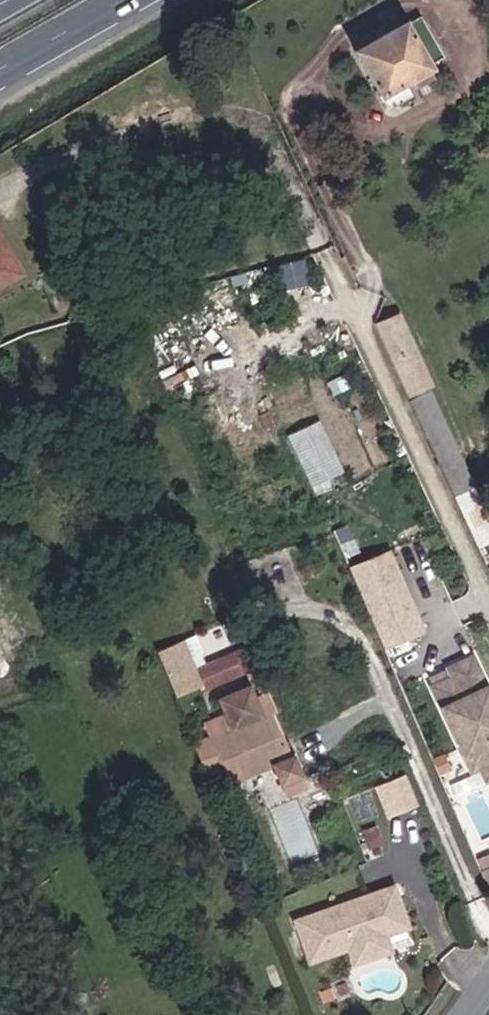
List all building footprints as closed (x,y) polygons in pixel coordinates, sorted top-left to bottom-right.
[(379,88),(431,59),(407,17),(354,46),(379,88)] [(20,272),(0,238),(0,283),(20,272)] [(277,265),(284,289),(310,281),(303,257),(277,265)] [(408,386),(426,379),(397,315),(378,322),(408,386)] [(458,497),(472,489),(427,393),(413,400),(458,497)] [(327,418),(292,429),(311,489),(346,478),(327,418)] [(411,601),(393,557),(354,572),(373,617),(411,601)] [(426,637),(411,601),(373,617),(388,652),(426,637)] [(189,639),(195,651),(206,645),(201,633),(189,639)] [(473,663),(452,672),(456,682),(435,691),(473,773),(481,770),(488,766),(488,697),(473,663)] [(282,788),(303,778),(274,709),(278,707),(271,691),(254,697),(249,684),(219,696),(231,726),(238,751),(245,771),(250,784),(275,774),(282,788)] [(212,784),(245,771),(238,751),(231,726),(195,742),(212,784)] [(424,811),(409,777),(380,790),(394,824),(424,811)] [(286,799),(308,789),(303,778),(282,788),(286,799)] [(396,846),(389,826),(368,833),(375,853),(396,846)] [(343,909),(300,925),(314,964),(356,950),(357,955),(367,958),(383,953),(389,946),(385,935),(390,926),(409,919),(399,889),(371,899),(374,906),(361,910),(356,917),(347,921),(343,909)] [(367,958),(357,955),(363,972),(407,959),(400,936),(414,931),(409,919),(390,926),(385,935),(389,946),(383,953),(367,958)]
